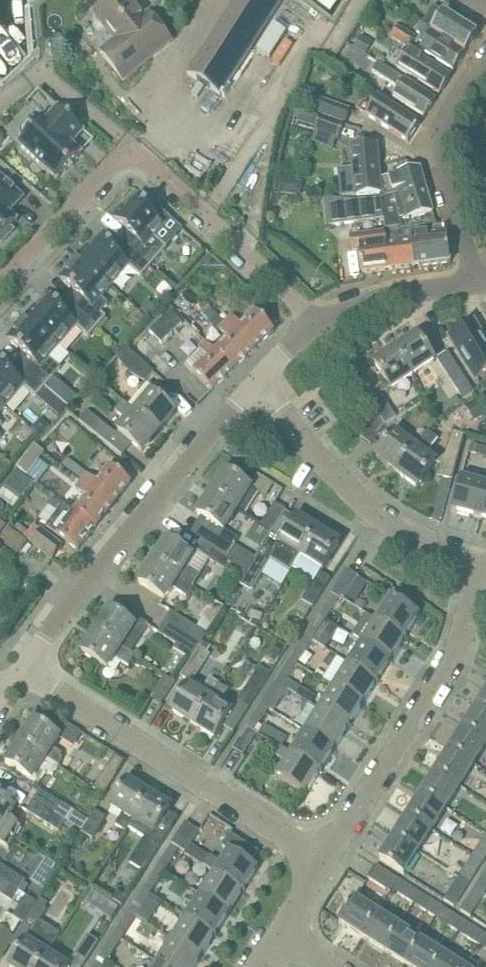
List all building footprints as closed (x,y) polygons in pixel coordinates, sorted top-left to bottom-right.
[(101,51),(123,80),(172,41),(149,13),(145,16),(133,0),(111,0),(95,13),(116,39),(101,51)] [(221,95),(282,0),(235,0),(187,74),(221,95)] [(433,5),(422,24),(466,53),(478,34),(433,5)] [(420,23),(415,32),(419,35),(420,38),(418,41),(423,45),(420,50),(437,61),(454,71),(466,53),(422,24),(420,23)] [(380,30),(408,48),(416,36),(398,25),(392,34),(382,28),(380,30)] [(363,36),(356,49),(366,56),(375,43),(363,36)] [(451,76),(434,66),(409,49),(397,66),(423,83),(440,94),(451,76)] [(378,62),(373,71),(401,89),(406,80),(378,62)] [(408,106),(424,117),(436,100),(419,89),(406,80),(401,89),(395,98),(408,106)] [(365,101),(359,109),(366,114),(392,131),(409,142),(420,123),(404,113),(375,93),(372,98),(375,100),(371,106),(365,101)] [(315,96),(311,110),(347,123),(351,109),(315,96)] [(24,139),(20,144),(58,180),(82,154),(69,141),(81,128),(58,107),(46,120),(44,118),(40,123),(37,121),(21,127),(24,139)] [(321,116),(315,130),(316,130),(336,138),(339,139),(344,123),(322,116),(321,116)] [(316,130),(312,142),(332,149),(336,138),(316,130)] [(355,175),(339,177),(341,197),(357,195),(379,193),(381,193),(382,193),(380,178),(377,146),(352,147),(354,168),(355,175)] [(396,174),(380,178),(382,193),(381,193),(381,198),(381,199),(382,199),(427,189),(421,169),(409,171),(408,165),(395,168),(396,174)] [(2,243),(14,231),(11,228),(13,226),(5,217),(9,213),(23,198),(0,176),(0,241),(2,243)] [(280,179),(279,192),(302,195),(303,181),(280,179)] [(382,199),(384,221),(385,220),(386,229),(404,226),(402,221),(433,212),(427,189),(382,199)] [(132,198),(113,219),(137,239),(130,248),(150,266),(167,248),(156,237),(167,226),(164,223),(169,219),(169,220),(170,218),(150,200),(149,201),(152,204),(148,209),(146,207),(144,209),(132,198)] [(331,199),(328,199),(331,225),(334,225),(342,224),(384,221),(382,199),(381,199),(381,198),(357,200),(331,199)] [(425,226),(412,227),(416,266),(451,262),(446,226),(425,228),(425,226)] [(416,266),(412,227),(385,231),(386,234),(371,236),(351,239),(353,252),(360,251),(363,272),(416,266)] [(98,237),(79,258),(114,288),(132,267),(143,276),(151,267),(130,249),(122,258),(98,237)] [(79,258),(61,279),(73,290),(73,291),(76,294),(77,293),(84,300),(77,309),(97,328),(106,317),(102,313),(110,304),(104,299),(114,288),(79,258)] [(45,297),(27,318),(61,348),(80,328),(89,336),(97,328),(77,309),(69,318),(45,297)] [(226,338),(214,350),(233,370),(254,350),(217,312),(216,313),(208,305),(200,312),(226,338)] [(224,305),(217,312),(254,350),(274,330),(254,309),(238,325),(229,316),(232,314),(224,305)] [(171,311),(150,331),(162,343),(183,323),(171,311)] [(27,318),(8,339),(21,350),(20,351),(24,354),(24,353),(32,360),(24,369),(45,388),(54,378),(62,369),(51,359),(61,348),(27,318)] [(474,321),(463,328),(462,326),(452,333),(453,335),(449,337),(476,381),(485,375),(485,340),(474,321)] [(417,335),(396,349),(413,375),(435,361),(417,335)] [(233,370),(214,350),(212,352),(203,342),(196,349),(206,358),(193,371),(212,390),(233,370)] [(413,375),(396,349),(375,363),(392,389),(413,375)] [(464,400),(474,392),(448,351),(437,358),(464,400)] [(8,408),(27,387),(37,396),(45,388),(24,369),(16,378),(0,364),(0,401),(8,408)] [(149,383),(129,407),(158,433),(175,413),(165,404),(168,400),(156,389),(150,384),(149,383)] [(378,414),(387,425),(397,418),(394,413),(383,397),(372,404),(378,414)] [(468,406),(477,420),(485,414),(485,410),(479,399),(468,406)] [(61,400),(51,410),(59,417),(68,406),(61,400)] [(8,408),(0,401),(0,417),(8,408)] [(158,433),(129,407),(123,402),(115,411),(127,421),(118,431),(127,438),(142,451),(158,433)] [(78,421),(98,437),(106,427),(86,411),(78,421)] [(387,425),(378,414),(361,437),(371,445),(383,429),(387,425)] [(447,455),(458,457),(464,433),(454,430),(447,455)] [(377,457),(397,472),(428,431),(420,442),(410,435),(406,440),(396,432),(377,457)] [(428,431),(397,472),(418,487),(437,462),(426,455),(438,439),(428,431)] [(485,456),(485,447),(472,443),(470,452),(485,456)] [(35,444),(17,466),(28,474),(39,460),(45,452),(40,448),(35,444)] [(77,466),(72,473),(82,480),(87,474),(77,466)] [(87,474),(82,480),(114,505),(131,482),(110,466),(97,482),(87,474)] [(6,485),(22,497),(33,482),(17,470),(6,485)] [(225,471),(211,493),(237,509),(251,487),(225,471)] [(478,517),(485,488),(485,484),(461,478),(452,510),(478,517)] [(85,497),(74,511),(96,527),(114,505),(82,480),(75,489),(85,497)] [(485,520),(485,488),(478,517),(485,520)] [(237,509),(211,493),(198,514),(224,530),(237,509)] [(96,527),(74,511),(65,503),(47,526),(78,551),(96,527)] [(275,503),(261,524),(273,531),(285,512),(287,510),(275,503)] [(242,581),(240,584),(251,591),(271,560),(291,573),(295,567),(301,557),(318,530),(296,516),(295,518),(285,512),(273,531),(263,546),(264,546),(256,558),(249,568),(241,580),(242,581)] [(339,544),(318,530),(301,557),(322,571),(339,544)] [(0,541),(0,546),(18,559),(28,545),(7,531),(0,541)] [(32,543),(53,559),(63,547),(42,531),(32,543)] [(167,540),(152,562),(193,588),(210,560),(241,580),(249,568),(227,555),(202,540),(192,556),(181,549),(183,546),(182,541),(174,537),(170,538),(168,541),(167,540)] [(234,545),(227,555),(249,568),(256,558),(234,545)] [(193,588),(152,562),(139,583),(165,599),(172,588),(187,597),(193,588)] [(347,569),(332,593),(340,598),(341,595),(344,597),(347,592),(358,576),(347,569)] [(302,602),(312,609),(326,587),(315,581),(302,602)] [(332,593),(318,615),(325,620),(340,598),(332,593)] [(391,596),(376,619),(406,638),(421,615),(391,596)] [(172,613),(166,623),(200,646),(207,635),(224,607),(215,601),(210,609),(208,607),(200,619),(202,620),(197,629),(193,627),(172,613)] [(109,609),(95,631),(121,648),(130,633),(140,640),(149,625),(139,618),(132,614),(128,621),(109,609)] [(318,615),(303,637),(311,642),(325,620),(318,615)] [(376,619),(362,641),(392,661),(406,638),(376,619)] [(191,659),(198,648),(200,646),(166,623),(158,634),(175,644),(173,648),(191,659)] [(121,648),(95,631),(82,652),(108,669),(115,658),(129,667),(135,657),(121,648)] [(303,637),(289,660),(297,665),(311,642),(303,637)] [(362,641),(347,664),(377,683),(392,661),(362,641)] [(198,648),(191,659),(185,670),(196,677),(210,656),(198,648)] [(289,660),(275,682),(283,687),(297,665),(289,660)] [(347,664),(333,686),(363,705),(377,683),(347,664)] [(260,666),(237,702),(248,709),(271,673),(260,666)] [(162,680),(151,697),(162,704),(172,687),(175,683),(164,676),(162,680)] [(172,711),(195,725),(221,684),(212,678),(201,694),(188,686),(172,711)] [(275,682),(261,704),(268,709),(283,687),(275,682)] [(221,684),(195,725),(215,738),(235,707),(224,700),(230,690),(221,684)] [(333,686),(319,708),(349,727),(363,705),(333,686)] [(261,704),(246,727),(254,732),(268,709),(261,704)] [(464,726),(485,740),(485,709),(478,704),(464,726)] [(319,708),(305,730),(335,750),(349,727),(319,708)] [(34,721),(20,742),(59,766),(63,760),(62,754),(53,748),(59,737),(34,721)] [(264,724),(259,734),(270,741),(276,731),(264,724)] [(450,749),(473,763),(485,743),(485,740),(464,726),(450,749)] [(246,727),(233,748),(243,755),(257,733),(254,732),(246,727)] [(305,730),(291,753),(321,772),(335,750),(305,730)] [(59,766),(20,742),(6,764),(32,780),(39,784),(47,771),(53,775),(59,766)] [(321,772),(291,753),(282,748),(277,756),(285,761),(276,776),(306,795),(321,772)] [(450,749),(436,771),(459,785),(473,763),(450,749)] [(93,789),(104,796),(126,761),(115,754),(93,789)] [(436,771),(422,793),(445,807),(459,785),(436,771)] [(132,820),(133,820),(149,794),(128,781),(111,806),(122,814),(115,825),(125,831),(128,827),(132,820)] [(34,801),(81,832),(88,821),(40,791),(34,801)] [(422,793),(408,815),(431,829),(445,807),(422,793)] [(132,820),(128,827),(145,839),(143,842),(130,862),(145,871),(158,851),(173,827),(163,821),(171,808),(149,794),(133,820),(132,820)] [(15,839),(23,827),(10,819),(16,809),(5,802),(0,799),(0,829),(15,839)] [(80,834),(81,832),(34,801),(27,813),(58,833),(64,824),(80,834)] [(95,810),(88,821),(81,832),(93,840),(107,818),(95,810)] [(408,815),(394,837),(417,852),(431,829),(408,815)] [(175,839),(172,843),(180,848),(185,852),(190,845),(199,831),(186,822),(175,839)] [(4,848),(5,847),(8,849),(15,839),(0,829),(0,846),(4,848)] [(472,855),(482,861),(485,855),(485,833),(472,855)] [(204,866),(215,873),(243,891),(258,868),(251,864),(259,852),(230,834),(222,847),(229,851),(222,862),(210,855),(204,866)] [(417,852),(394,837),(380,859),(403,874),(417,852)] [(165,870),(180,848),(172,843),(158,866),(165,870)] [(439,864),(438,865),(468,884),(482,861),(472,855),(459,877),(439,864)] [(18,891),(25,881),(0,865),(0,880),(18,891)] [(468,884),(438,865),(424,887),(444,899),(444,900),(454,906),(468,884)] [(151,893),(165,870),(158,866),(143,888),(151,893)] [(390,892),(392,890),(398,880),(376,866),(368,878),(390,892)] [(475,888),(484,894),(485,891),(485,870),(475,888)] [(215,873),(201,895),(229,914),(243,891),(215,873)] [(0,880),(0,894),(12,902),(18,891),(0,880)] [(392,890),(414,903),(420,894),(398,880),(392,890)] [(144,904),(151,893),(143,888),(129,910),(137,915),(145,920),(151,909),(144,904)] [(484,894),(475,888),(461,910),(470,916),(484,894)] [(18,891),(12,902),(20,907),(26,896),(18,891)] [(118,891),(113,899),(122,905),(127,897),(119,892),(118,891)] [(414,903),(436,917),(442,908),(420,894),(414,903)] [(201,895),(186,918),(215,936),(229,914),(201,895)] [(20,907),(13,917),(24,923),(36,903),(26,896),(20,907)] [(11,966),(40,966),(48,955),(62,933),(42,920),(48,910),(44,908),(48,902),(40,897),(36,903),(24,923),(22,925),(32,931),(20,949),(10,966),(11,966)] [(340,922),(362,937),(377,913),(355,898),(340,922)] [(110,902),(103,914),(111,919),(119,908),(110,902)] [(436,917),(458,932),(464,922),(442,908),(436,917)] [(123,937),(137,915),(129,910),(115,932),(123,937)] [(362,937),(384,951),(399,927),(377,913),(362,937)] [(186,918),(172,940),(201,958),(215,936),(186,918)] [(480,946),(485,936),(464,922),(458,932),(480,946)] [(384,951),(406,965),(421,941),(399,927),(384,951)] [(13,938),(0,929),(0,959),(13,938)] [(109,959),(123,937),(115,932),(101,954),(109,959)] [(99,942),(88,935),(68,966),(83,966),(99,942)] [(158,962),(166,966),(195,966),(201,958),(172,940),(158,962)] [(410,966),(435,966),(443,955),(421,941),(406,965),(410,966)] [(109,959),(101,954),(93,966),(120,966),(109,959)] [(40,966),(67,966),(48,955),(40,966)] [(443,955),(435,966),(463,966),(443,955)]
